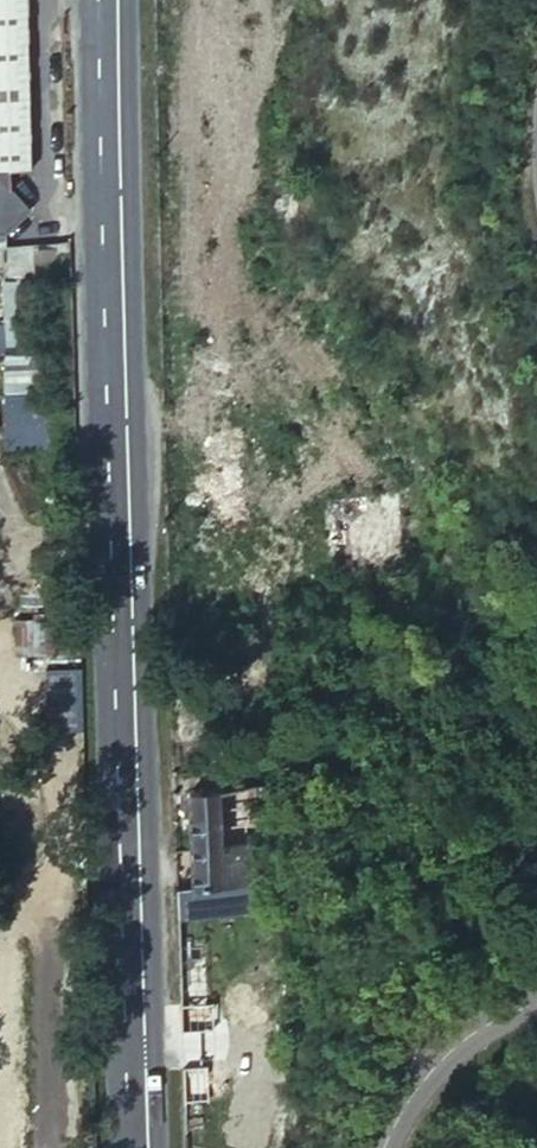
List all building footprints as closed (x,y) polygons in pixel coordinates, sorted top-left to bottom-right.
[(14,153),(63,152),(60,0),(0,0),(0,154),(14,153)] [(14,153),(0,163),(0,216),(18,218),(41,197),(14,153)] [(0,216),(0,233),(18,233),(18,218),(0,216)] [(6,356),(6,392),(36,392),(36,357),(6,356)] [(312,518),(312,557),(372,556),(372,518),(312,518)] [(30,621),(30,654),(53,654),(52,620),(30,621)] [(204,833),(205,848),(258,849),(279,849),(279,792),(206,793),(205,815),(204,833)] [(204,833),(205,815),(195,816),(195,834),(204,833)] [(258,849),(205,848),(202,895),(269,896),(271,879),(257,877),(258,849)] [(210,991),(190,992),(190,1009),(213,1008),(210,991)]
